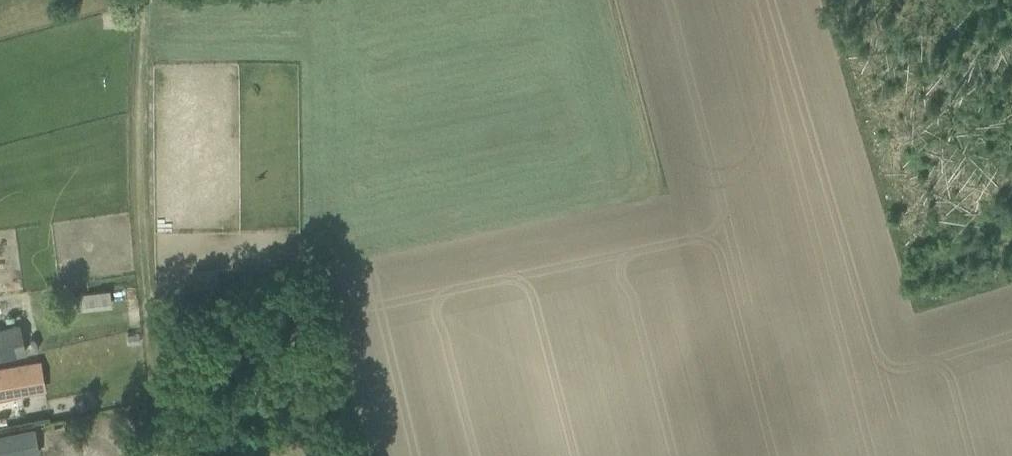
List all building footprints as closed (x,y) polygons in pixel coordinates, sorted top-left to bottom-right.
[(108,289),(73,290),(74,305),(108,304),(108,289)] [(25,352),(19,327),(0,332),(0,357),(25,352)] [(0,366),(0,397),(47,389),(41,359),(0,366)] [(0,434),(0,455),(11,455),(38,450),(33,427),(0,434)]
